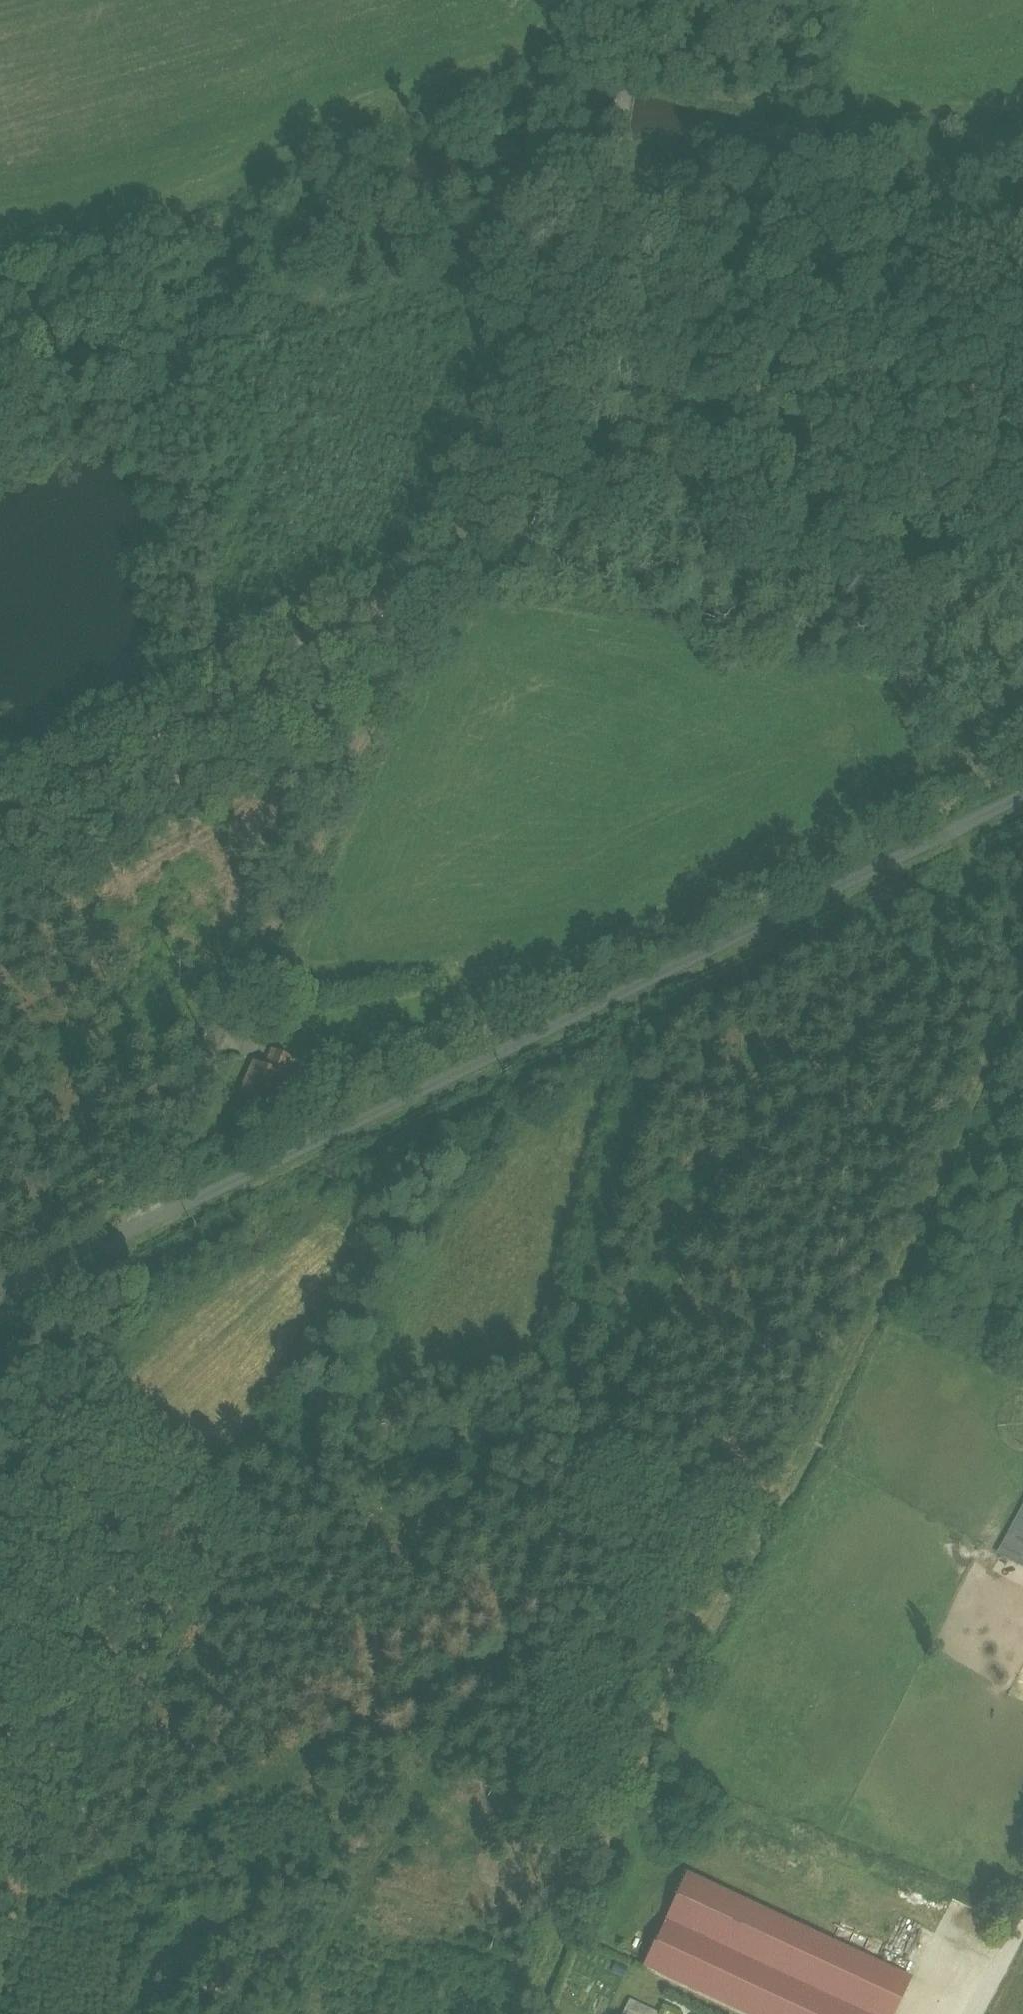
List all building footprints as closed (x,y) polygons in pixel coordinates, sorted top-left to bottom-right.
[(261,1073),(250,1068),(235,1101),(252,1109),(274,1119),(302,1058),(274,1045),(261,1073)] [(1001,1553),(1022,1564),(1022,1512),(1001,1553)] [(690,1869),(655,1946),(646,1965),(754,2013),(820,2013),(825,2003),(850,2013),(894,2013),(914,1971),(690,1869)] [(659,2013),(629,2000),(622,2013),(659,2013)] [(820,2013),(850,2013),(825,2003),(820,2013)]
